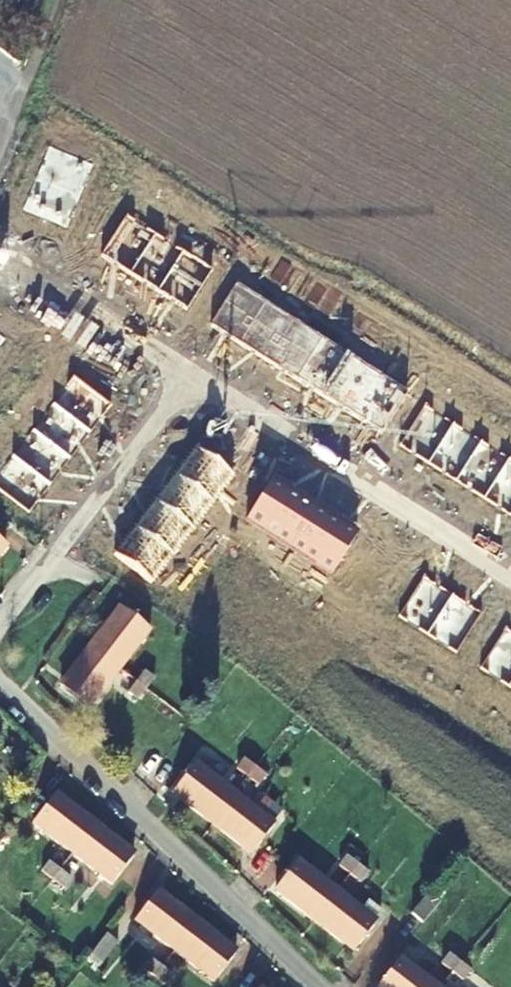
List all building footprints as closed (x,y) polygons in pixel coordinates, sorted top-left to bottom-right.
[(51,147),(37,179),(80,197),(94,165),(51,147)] [(80,197),(37,179),(24,210),(67,228),(80,197)] [(101,256),(130,274),(155,235),(126,216),(101,256)] [(183,252),(155,235),(130,274),(158,292),(183,252)] [(212,271),(183,252),(158,292),(187,310),(212,271)] [(265,304),(236,286),(209,325),(240,344),(265,304)] [(293,322),(265,304),(240,344),(268,361),(293,322)] [(293,322),(268,361),(296,380),(322,340),(293,322)] [(350,359),(322,340),(296,380),(325,398),(350,359)] [(378,376),(350,359),(325,398),(353,416),(378,376)] [(353,416),(382,434),(407,395),(378,376),(353,416)] [(74,377),(53,405),(90,433),(111,406),(74,377)] [(53,405),(33,431),(70,460),(90,433),(53,405)] [(454,424),(425,405),(399,446),(428,464),(454,424)] [(454,424),(428,464),(456,482),(482,441),(454,424)] [(13,457),(50,486),(70,460),(33,431),(13,457)] [(510,459),(482,441),(456,482),(484,499),(510,459)] [(175,475),(213,504),(234,477),(196,448),(175,475)] [(0,474),(0,489),(29,513),(50,486),(13,457),(0,474)] [(484,499),(510,516),(510,460),(510,459),(484,499)] [(175,475),(155,501),(193,530),(213,504),(175,475)] [(271,480),(246,520),(275,538),(300,499),(271,480)] [(275,538),(303,556),(328,516),(300,499),(275,538)] [(155,501),(135,528),(173,556),(193,530),(155,501)] [(303,556),(332,574),(357,534),(328,516),(303,556)] [(135,528),(115,555),(152,583),(173,556),(135,528)] [(399,617),(428,635),(453,595),(424,577),(399,617)] [(453,595),(428,635),(456,653),(481,614),(453,595)] [(90,647),(119,669),(150,631),(121,608),(90,647)] [(182,632),(169,622),(162,630),(175,640),(182,632)] [(481,668),(509,686),(510,684),(510,633),(505,629),(481,668)] [(119,669),(90,647),(59,686),(88,708),(119,669)] [(140,686),(154,696),(159,688),(146,678),(140,686)] [(149,702),(154,696),(140,686),(135,692),(149,702)] [(250,774),(260,762),(254,757),(244,770),(250,774)] [(260,762),(250,774),(258,780),(268,767),(260,762)] [(212,824),(237,793),(198,763),(174,794),(212,824)] [(237,793),(212,824),(252,855),(276,823),(237,793)] [(73,856),(98,824),(59,795),(35,827),(73,856)] [(98,824),(73,856),(112,885),(136,853),(98,824)] [(353,872),(363,859),(357,855),(347,869),(353,872)] [(363,859),(353,872),(361,878),(371,864),(363,859)] [(315,921),(338,891),(298,861),(275,891),(315,921)] [(41,882),(48,888),(58,874),(51,869),(41,882)] [(58,874),(48,888),(55,893),(66,880),(58,874)] [(176,951),(199,921),(158,890),(136,920),(176,951)] [(338,891),(315,921),(355,952),(378,922),(338,891)] [(427,893),(411,915),(425,925),(441,903),(427,893)] [(199,921),(176,951),(215,982),(238,951),(199,921)] [(455,969),(465,956),(457,950),(447,963),(455,969)] [(404,962),(412,968),(418,960),(410,954),(404,962)] [(465,956),(455,969),(463,975),(472,961),(465,956)] [(412,968),(404,962),(399,959),(378,986),(436,986),(412,968)] [(149,986),(160,972),(152,966),(142,980),(149,986)] [(160,972),(149,986),(151,986),(159,986),(166,977),(160,972)]
